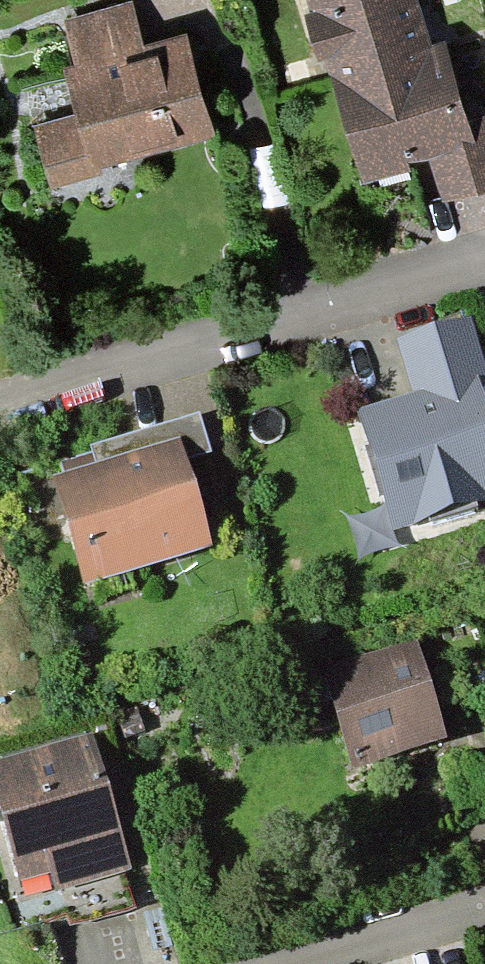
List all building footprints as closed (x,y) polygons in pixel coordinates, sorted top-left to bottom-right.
[(363,171),(442,145),(456,185),(484,175),(484,118),(480,120),(439,0),(305,0),(363,171)] [(49,110),(64,169),(220,129),(196,36),(148,49),(137,3),(73,19),(94,98),(49,110)] [(369,422),(402,532),(484,508),(484,365),(476,334),(413,352),(429,405),(369,422)] [(103,457),(108,474),(189,451),(193,466),(217,460),(207,427),(103,457)] [(108,474),(64,487),(95,593),(220,556),(193,466),(189,451),(108,474)] [(422,643),(337,671),(369,769),(454,741),(422,643)] [(97,748),(3,777),(36,882),(70,872),(75,887),(135,868),(97,748)]
